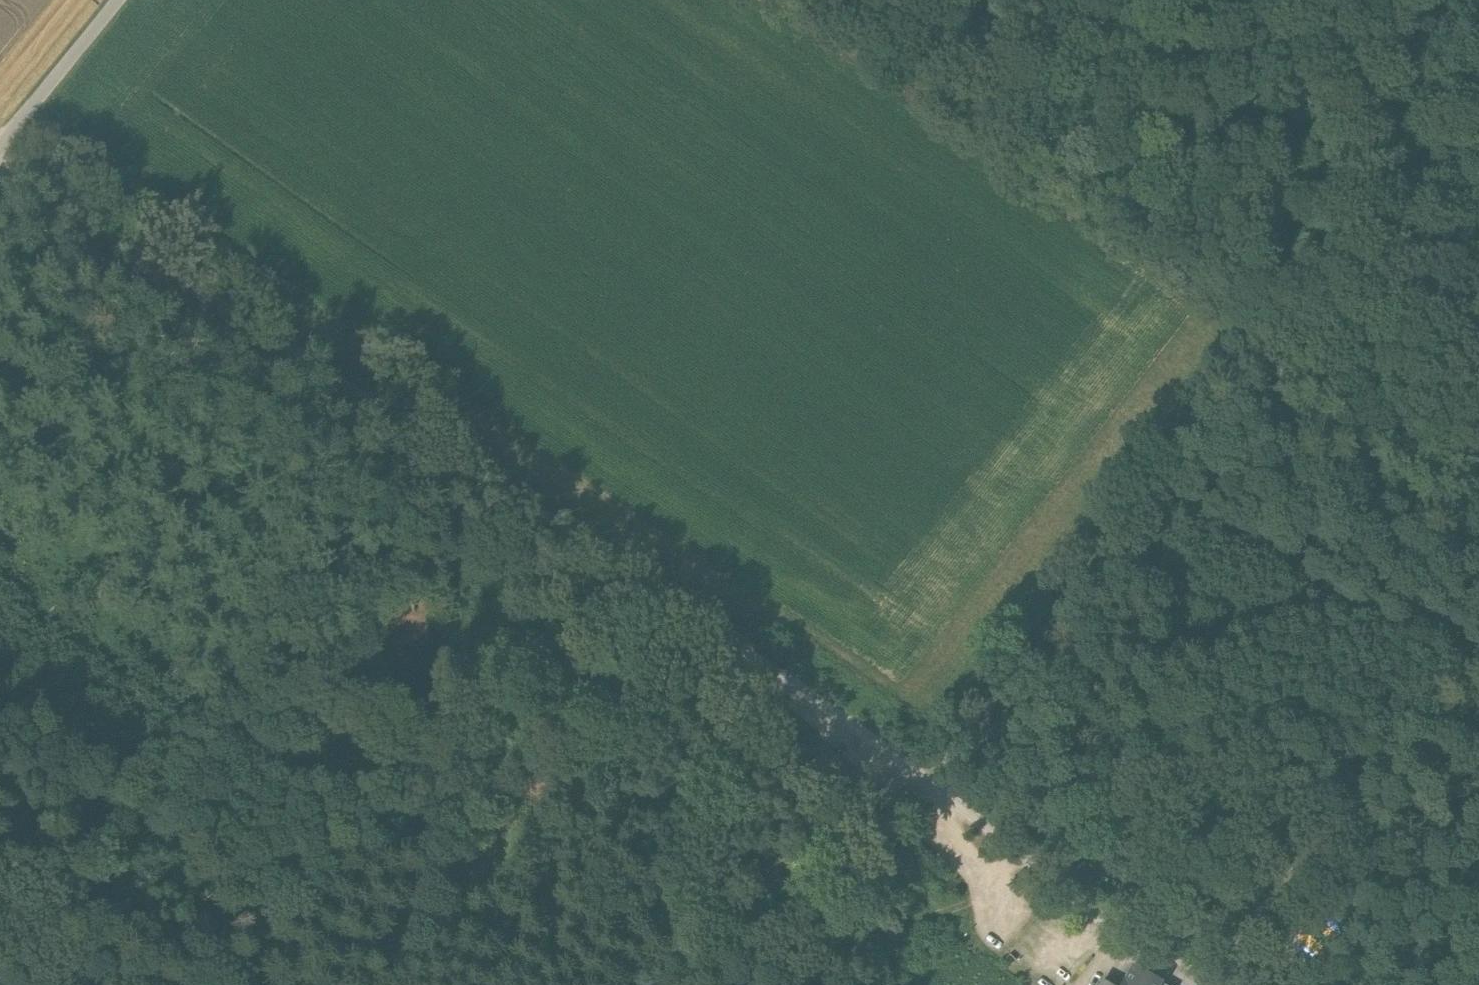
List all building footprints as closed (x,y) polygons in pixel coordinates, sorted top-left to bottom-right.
[(1131,964),(1123,978),(1119,984),(1162,984),(1131,964)]
